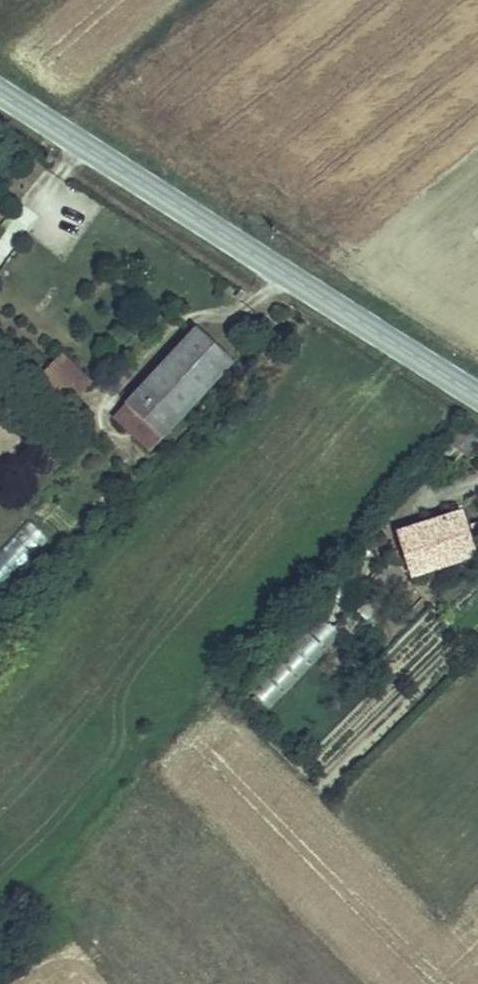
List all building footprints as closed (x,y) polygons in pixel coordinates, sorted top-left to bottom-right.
[(164,437),(233,363),(196,328),(127,403),(164,437)] [(76,400),(91,384),(62,357),(46,373),(76,400)] [(164,437),(127,403),(115,415),(153,450),(164,437)] [(469,558),(460,529),(465,528),(461,515),(400,534),(414,575),(469,558)] [(49,539),(28,519),(0,550),(0,588),(2,591),(49,539)] [(465,528),(460,529),(469,558),(477,555),(477,523),(465,528)] [(385,600),(406,578),(391,564),(362,594),(369,600),(360,610),(377,625),(385,616),(377,609),(385,600)] [(360,610),(369,600),(362,594),(353,604),(360,610)] [(385,616),(393,607),(385,600),(377,609),(385,616)] [(269,710),(341,635),(320,614),(247,688),(269,710)]
